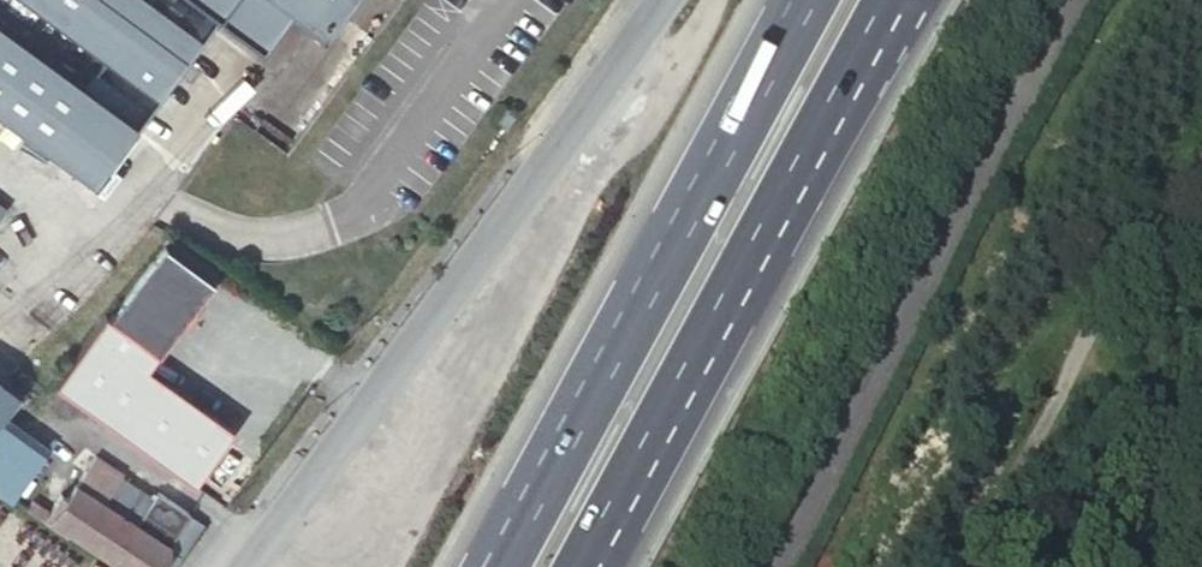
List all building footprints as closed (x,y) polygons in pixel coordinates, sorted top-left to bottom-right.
[(162,0),(38,0),(160,88),(203,30),(162,0)] [(324,31),(347,0),(203,0),(262,44),(290,6),(311,21),(324,31)] [(91,178),(136,119),(0,20),(0,111),(91,178)] [(9,209),(0,203),(0,220),(9,209)] [(168,245),(111,316),(158,354),(159,355),(216,283),(168,245)] [(55,377),(161,459),(172,468),(198,435),(133,386),(158,354),(111,316),(104,312),(55,377)] [(2,410),(20,388),(0,372),(0,412),(2,410)] [(0,412),(0,493),(10,500),(48,445),(2,410),(0,412)] [(198,435),(172,468),(190,482),(215,448),(198,435)] [(64,537),(68,530),(123,566),(151,566),(188,512),(156,490),(151,496),(119,473),(121,471),(96,453),(74,484),(73,483),(64,495),(58,492),(53,498),(43,492),(35,504),(30,502),(25,510),(64,537)]
